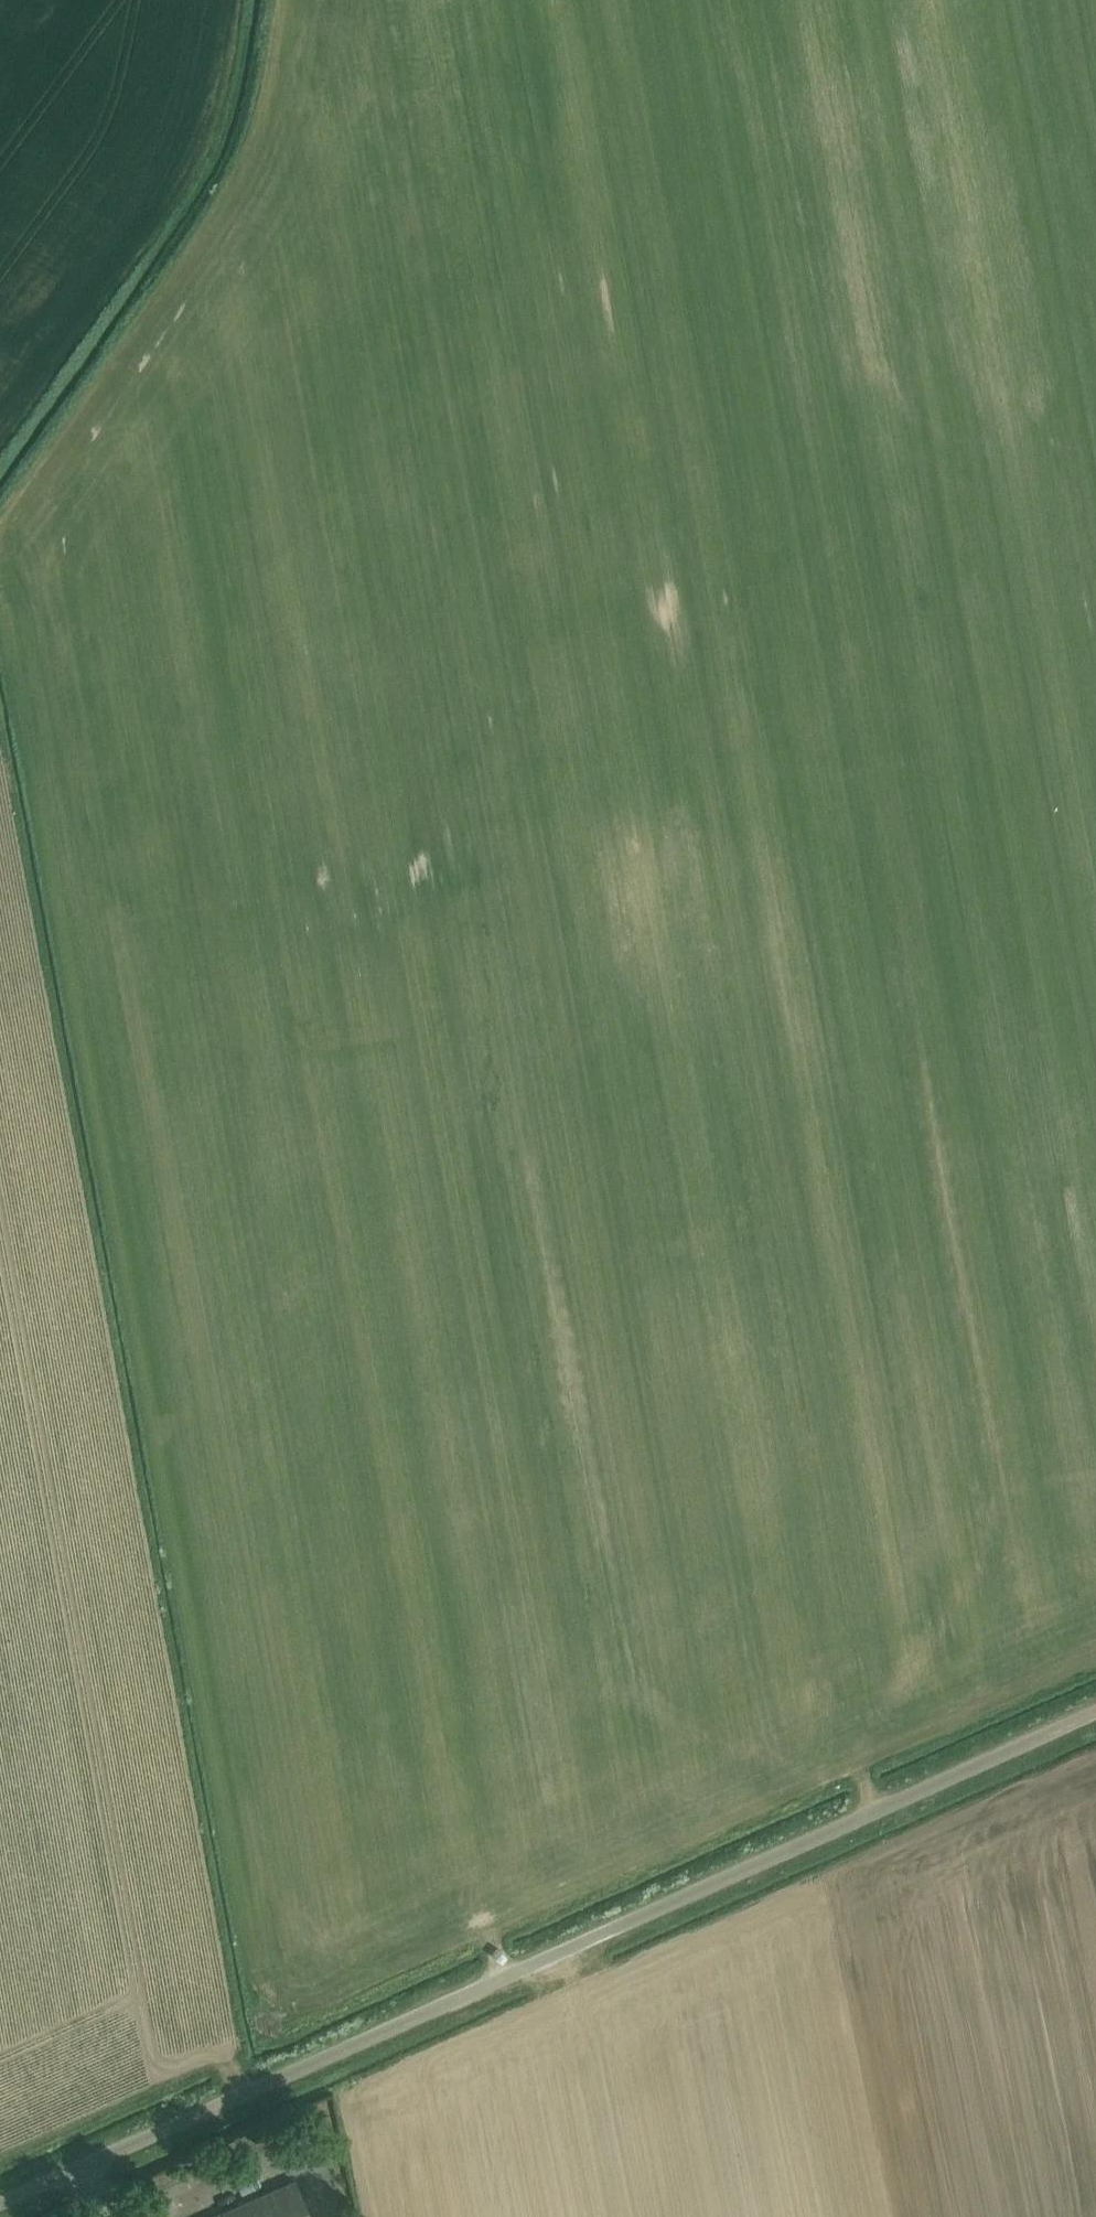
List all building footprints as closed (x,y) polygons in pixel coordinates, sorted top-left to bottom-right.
[(295,2181),(223,2213),(223,2214),(215,2216),(311,2216),(295,2181)]
